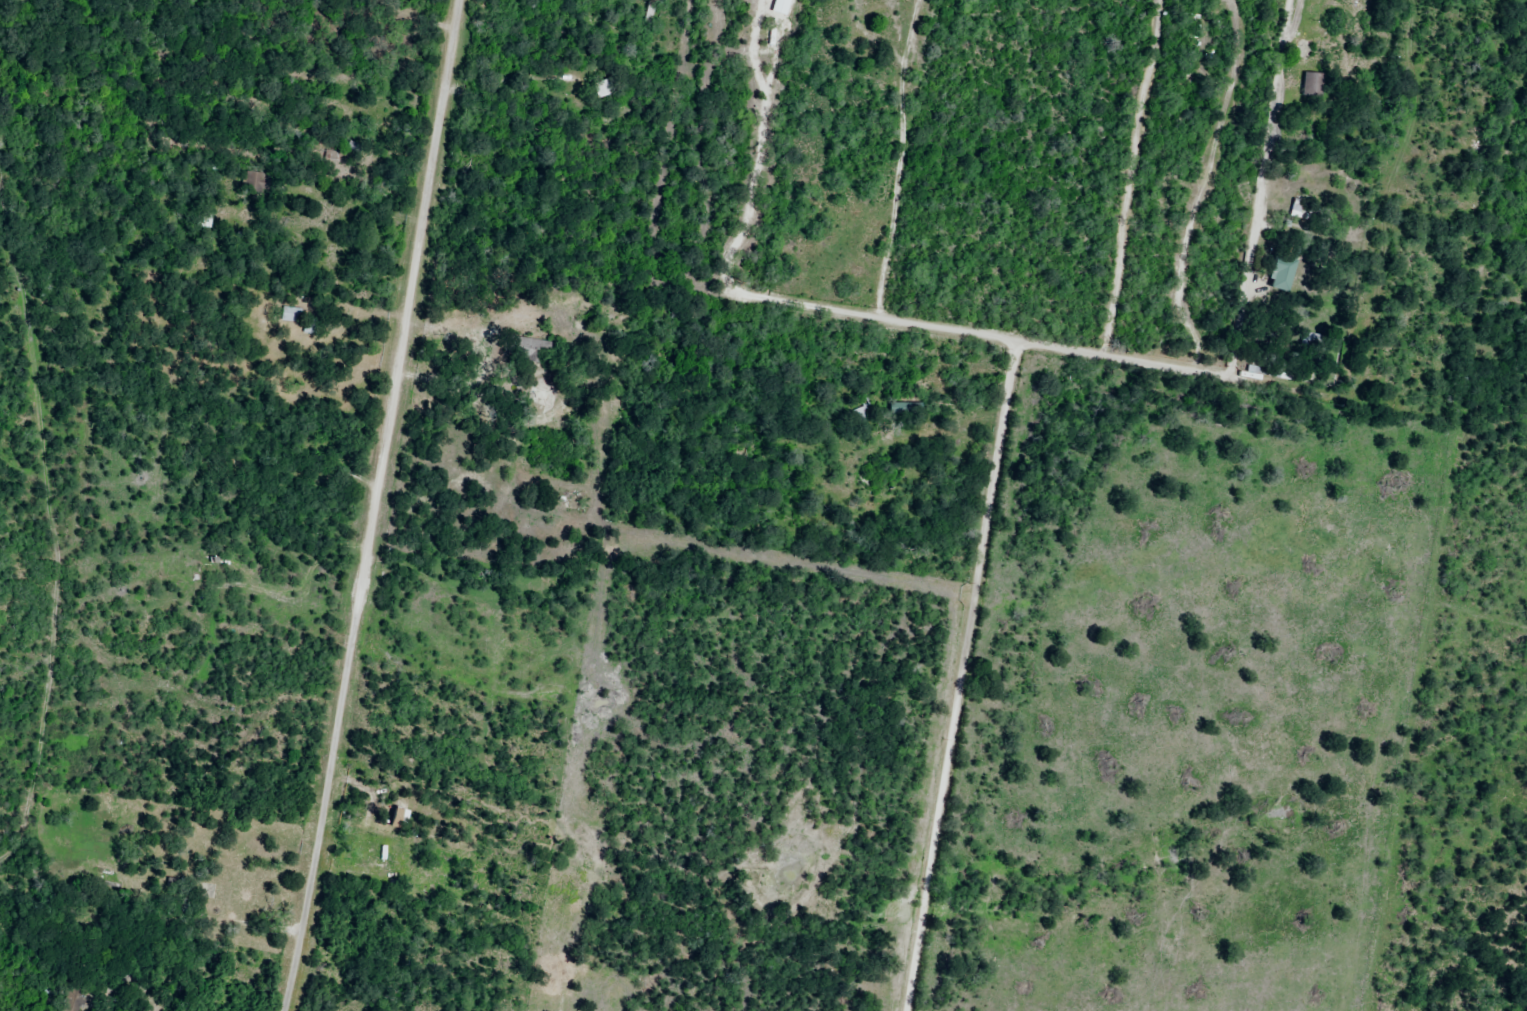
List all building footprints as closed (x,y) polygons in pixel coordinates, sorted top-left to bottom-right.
[(1324,75),(1305,72),(1301,95),(1320,99),(1324,75)] [(617,92),(611,78),(593,86),(599,100),(617,92)] [(1288,219),(1316,222),(1318,207),(1290,203),(1288,219)] [(1287,294),(1299,260),(1279,253),(1267,287),(1287,294)] [(300,324),(302,310),(285,308),(283,322),(300,324)] [(314,320),(303,320),(303,335),(314,335),(314,320)] [(1301,344),(1318,345),(1319,336),(1302,335),(1301,344)] [(548,339),(518,343),(521,365),(551,361),(548,339)]
